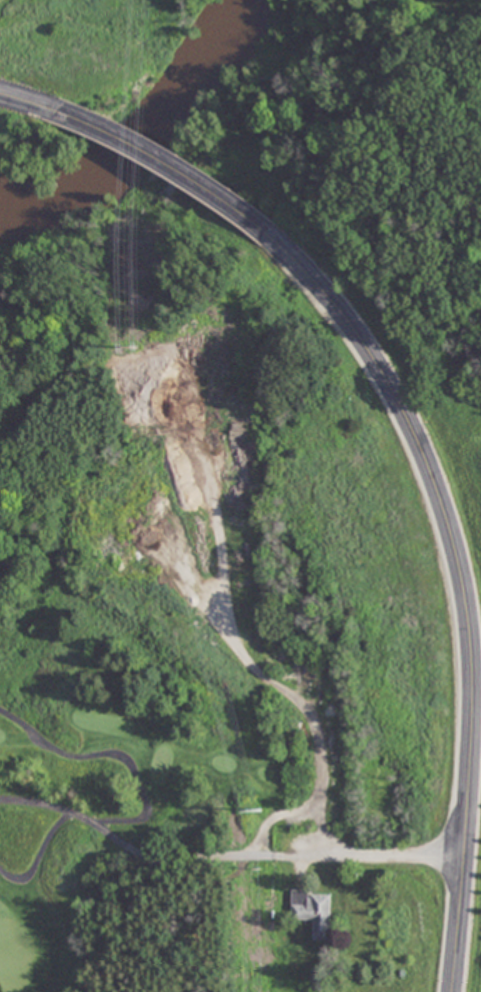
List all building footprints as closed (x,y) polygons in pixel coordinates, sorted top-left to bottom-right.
[(295,920),(314,920),(314,940),(331,940),(332,894),(296,892),(295,920)]
